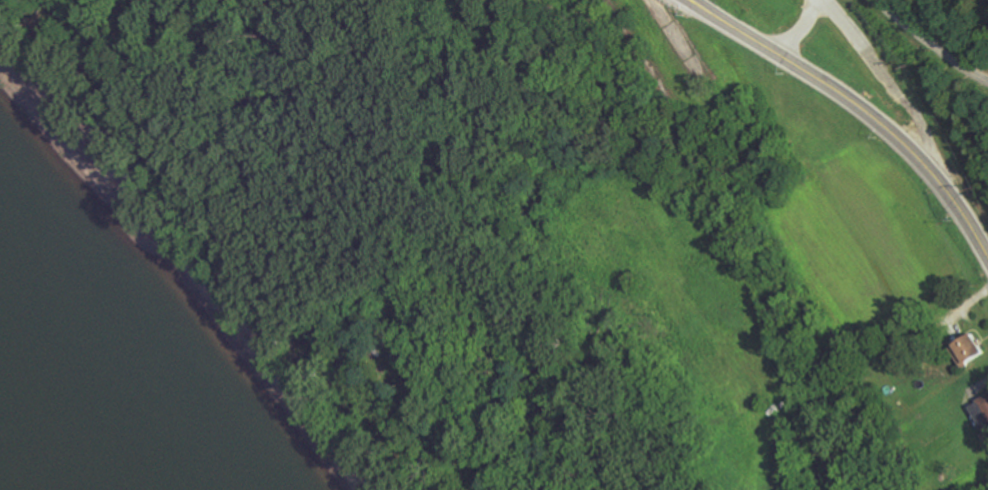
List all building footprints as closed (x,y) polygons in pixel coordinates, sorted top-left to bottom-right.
[(960,365),(984,352),(972,332),(949,346),(960,365)] [(986,438),(987,437),(987,395),(970,403),(986,438)]
